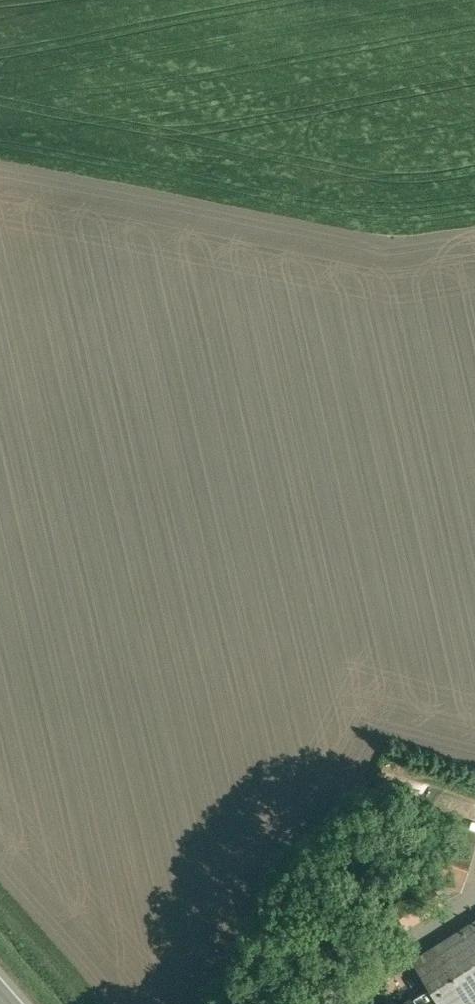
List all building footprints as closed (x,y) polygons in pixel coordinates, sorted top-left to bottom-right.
[(473,848),(427,833),(413,876),(459,891),(473,848)] [(431,882),(392,907),(405,927),(443,902),(431,882)] [(413,961),(437,999),(440,1003),(473,1003),(474,1003),(474,922),(413,961)]
